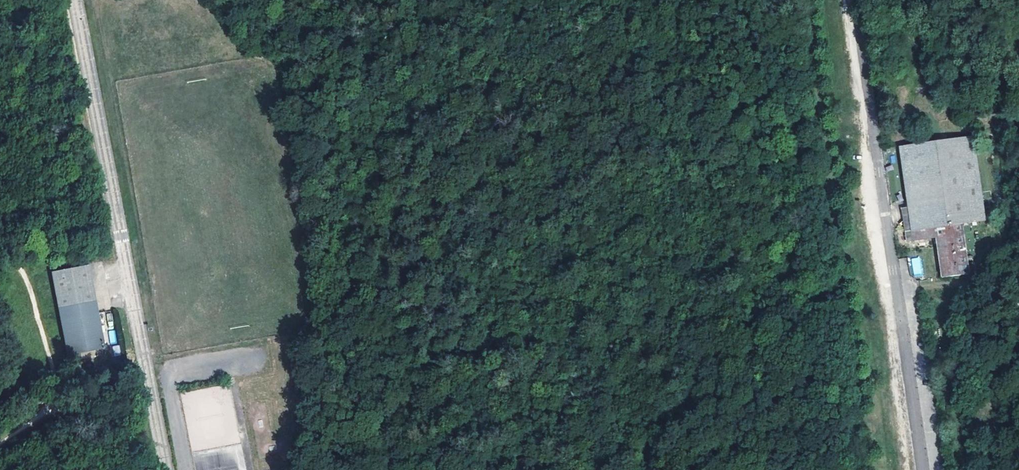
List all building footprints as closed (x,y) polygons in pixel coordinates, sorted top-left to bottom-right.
[(975,135),(899,147),(907,207),(908,212),(912,239),(936,237),(942,277),(970,273),(964,224),(986,220),(975,135)] [(908,212),(907,207),(902,208),(905,231),(907,240),(912,239),(908,212)] [(919,256),(910,258),(915,279),(924,277),(919,256)] [(89,264),(52,271),(68,354),(105,347),(89,264)]
